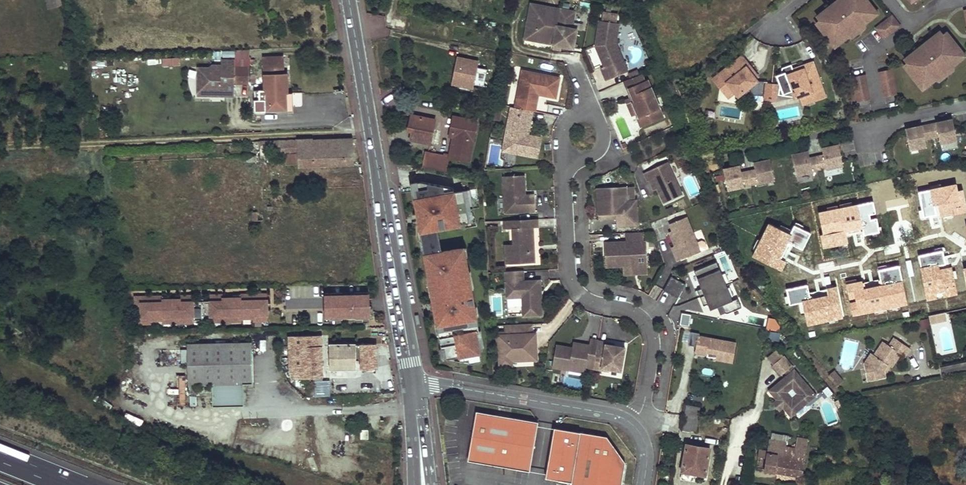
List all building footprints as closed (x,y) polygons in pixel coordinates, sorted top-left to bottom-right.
[(867,0),(839,0),(849,13),(841,20),(830,5),(816,16),(821,23),(817,26),(831,43),(839,36),(843,41),(848,36),(864,24),(869,20),(865,16),(874,9),(867,0)] [(839,0),(836,0),(830,5),(841,20),(849,13),(839,0)] [(538,37),(539,32),(556,35),(554,44),(562,46),(573,48),(576,29),(571,28),(574,14),(572,11),(531,4),(525,38),(534,40),(538,37)] [(878,13),(874,9),(865,16),(869,20),(878,13)] [(602,20),(599,20),(595,45),(597,48),(600,47),(601,50),(598,52),(604,66),(601,68),(606,80),(628,71),(616,43),(619,23),(617,23),(618,15),(603,13),(602,20)] [(884,38),(899,26),(892,16),(876,28),(884,38)] [(865,29),(864,24),(848,36),(852,38),(865,29)] [(962,52),(948,34),(944,38),(939,31),(926,42),(937,56),(929,62),(918,48),(904,59),(909,65),(905,68),(918,86),(927,79),(931,83),(936,79),(952,67),(956,63),(953,59),(962,52)] [(556,35),(539,32),(538,37),(534,40),(554,44),(556,35)] [(839,36),(831,43),(834,47),(843,41),(839,36)] [(937,56),(926,42),(918,48),(929,62),(937,56)] [(962,52),(953,59),(956,63),(965,56),(962,52)] [(266,110),(288,109),(286,71),(284,71),(283,56),(263,57),(266,110)] [(455,56),(451,86),(474,88),(477,59),(455,56)] [(753,75),(755,73),(742,56),(713,79),(721,88),(727,82),(735,91),(738,96),(758,81),(756,79),(753,75)] [(232,68),(232,60),(222,60),(222,66),(214,66),(208,69),(197,69),(196,92),(204,92),(204,96),(232,96),(232,91),(232,83),(232,68)] [(814,101),(825,97),(813,62),(793,70),(794,72),(789,74),(787,75),(795,98),(800,96),(811,92),(814,101)] [(488,69),(479,67),(475,84),(484,86),(488,69)] [(952,72),(952,67),(936,79),(940,81),(952,72)] [(246,84),(246,69),(232,68),(232,83),(246,84)] [(878,70),(882,97),(897,94),(892,68),(878,70)] [(638,70),(629,74),(631,78),(639,75),(638,70)] [(523,71),(516,107),(533,111),(535,111),(538,94),(556,98),(559,78),(523,71)] [(662,116),(648,81),(645,82),(641,74),(639,75),(631,78),(624,81),(631,97),(633,97),(635,101),(633,102),(638,113),(639,115),(640,115),(644,124),(662,116)] [(870,99),(866,75),(850,78),(854,102),(870,99)] [(931,83),(927,79),(918,86),(922,90),(931,83)] [(735,91),(727,82),(721,88),(728,97),(735,91)] [(764,97),(777,98),(778,83),(765,82),(764,97)] [(814,101),(811,92),(800,96),(804,104),(814,101)] [(638,113),(633,102),(635,101),(633,97),(631,97),(626,99),(632,116),(638,113)] [(531,121),(533,111),(516,107),(511,107),(504,144),(516,146),(515,153),(537,157),(541,137),(528,135),(524,134),(525,131),(526,131),(528,120),(531,121)] [(430,143),(435,120),(413,115),(410,117),(409,121),(411,125),(413,126),(410,138),(430,143)] [(476,122),(453,117),(450,134),(453,134),(452,138),(449,152),(470,156),(476,122)] [(915,128),(906,130),(910,149),(918,148),(926,146),(925,139),(939,136),(941,143),(948,141),(957,139),(952,119),(943,121),(944,123),(937,125),(937,123),(921,126),(922,128),(915,129),(915,128)] [(354,166),(353,139),(313,140),(313,138),(297,139),(297,140),(280,141),(280,157),(286,157),(286,165),(299,165),(299,168),(354,166)] [(280,157),(280,141),(260,141),(260,147),(261,157),(280,157)] [(516,146),(504,144),(503,151),(515,153),(516,146)] [(839,145),(829,147),(830,149),(822,150),(823,155),(810,158),(809,153),(801,155),(801,153),(792,155),(796,175),(804,173),(835,167),(843,165),(839,145)] [(443,153),(443,155),(431,152),(428,168),(446,172),(449,159),(450,155),(449,154),(443,153)] [(468,163),(470,156),(449,152),(449,154),(450,155),(449,159),(468,163)] [(914,167),(929,165),(928,153),(913,155),(914,167)] [(754,165),(755,170),(741,172),(740,168),(733,170),(732,168),(724,170),(728,189),(736,188),(766,181),(774,179),(770,159),(761,161),(761,163),(754,165)] [(682,195),(666,162),(645,172),(648,181),(650,180),(653,178),(658,188),(664,203),(682,195)] [(525,191),(524,175),(503,176),(505,213),(535,211),(535,194),(525,195),(523,195),(523,191),(525,191)] [(476,222),(471,189),(455,192),(454,190),(421,182),(411,184),(412,192),(417,191),(419,201),(416,201),(419,216),(422,216),(423,222),(420,222),(421,230),(424,230),(427,248),(424,249),(429,277),(432,276),(435,295),(432,296),(434,304),(437,303),(438,310),(435,310),(438,325),(440,325),(442,334),(439,334),(442,349),(444,349),(446,359),(459,357),(460,362),(469,360),(470,364),(481,362),(479,349),(476,332),(479,332),(476,316),(473,316),(472,308),(475,308),(472,288),(469,289),(466,272),(469,272),(466,256),(463,257),(462,248),(442,252),(437,229),(476,222)] [(626,201),(626,186),(611,187),(597,188),(599,215),(616,214),(616,218),(616,226),(637,225),(636,205),(635,200),(626,201)] [(635,200),(636,205),(635,189),(634,186),(626,186),(626,201),(635,200)] [(881,194),(855,201),(860,228),(876,225),(875,216),(893,212),(889,195),(882,197),(881,194)] [(264,220),(263,211),(252,212),(253,220),(264,220)] [(701,252),(686,217),(669,224),(672,231),(669,232),(675,246),(680,260),(701,252)] [(528,219),(503,220),(504,229),(512,229),(513,244),(514,263),(535,262),(534,250),(531,250),(531,245),(534,245),(533,227),(528,227),(528,219)] [(538,219),(528,219),(528,227),(533,227),(538,227),(538,219)] [(421,230),(419,231),(422,249),(424,249),(427,248),(424,230),(421,230)] [(644,241),(644,232),(625,233),(626,242),(604,243),(606,266),(623,265),(623,267),(647,266),(646,241),(644,241)] [(513,244),(504,244),(505,264),(514,263),(513,244)] [(680,260),(675,246),(672,247),(678,261),(680,260)] [(577,255),(577,268),(590,268),(591,256),(577,255)] [(737,299),(732,300),(717,261),(694,270),(701,288),(697,290),(700,296),(703,305),(708,304),(710,310),(722,305),(726,313),(727,314),(741,308),(737,299)] [(902,263),(863,271),(867,292),(891,287),(891,286),(890,282),(904,280),(915,277),(911,261),(902,263)] [(647,266),(623,267),(624,274),(648,273),(647,266)] [(541,280),(523,282),(523,270),(505,271),(507,297),(522,297),(523,316),(542,315),(541,280)] [(429,277),(427,277),(430,296),(432,296),(435,295),(432,276),(429,277)] [(677,298),(685,284),(671,276),(663,291),(677,298)] [(356,318),(370,318),(369,291),(325,292),(329,314),(330,314),(330,319),(343,318),(343,313),(356,313),(356,318)] [(252,321),(268,321),(267,307),(266,307),(266,304),(267,304),(267,293),(240,294),(240,300),(229,301),(230,304),(223,305),(222,297),(218,297),(217,295),(209,295),(209,301),(193,301),(193,295),(184,296),(184,298),(180,298),(180,306),(173,306),(173,302),(162,302),(162,296),(135,297),(135,308),(137,307),(137,310),(135,311),(136,324),(151,324),(151,321),(163,321),(172,321),(172,323),(193,322),(193,320),(210,320),(210,322),(231,322),(231,319),(240,319),(252,319),(252,321)] [(233,297),(222,297),(223,305),(230,304),(229,301),(240,300),(240,294),(233,294),(233,297)] [(954,297),(956,309),(964,307),(962,295),(954,297)] [(169,296),(162,296),(162,302),(173,302),(173,306),(180,306),(180,298),(169,299),(169,296)] [(953,296),(938,299),(941,313),(945,312),(955,310),(953,296)] [(938,299),(926,301),(928,316),(929,315),(936,314),(941,313),(938,299)] [(941,313),(936,314),(938,322),(947,320),(945,312),(941,313)] [(681,313),(679,324),(689,326),(691,314),(681,313)] [(936,314),(929,315),(931,323),(938,322),(936,314)] [(768,319),(767,329),(779,330),(780,320),(768,319)] [(531,323),(506,325),(507,335),(499,336),(501,365),(512,365),(511,360),(536,359),(535,334),(532,334),(531,323)] [(691,334),(690,344),(696,345),(694,357),(733,362),(736,340),(691,334)] [(322,335),(290,335),(290,366),(294,377),(323,377),(322,335)] [(598,341),(598,339),(591,337),(590,343),(578,341),(577,343),(573,343),(572,348),(556,346),(553,368),(569,371),(570,365),(586,368),(593,369),(598,344),(598,341)] [(904,357),(910,348),(894,338),(889,346),(883,341),(874,355),(871,353),(865,363),(867,376),(875,374),(876,379),(885,377),(883,370),(887,365),(891,367),(900,354),(904,357)] [(359,369),(377,369),(377,342),(358,343),(359,369)] [(253,383),(252,344),(190,344),(190,383),(213,383),(213,406),(244,405),(244,383),(253,383)] [(357,369),(356,344),(330,344),(330,369),(357,369)] [(614,346),(606,344),(605,345),(598,344),(593,369),(609,371),(610,369),(621,371),(625,347),(614,346)] [(772,363),(780,356),(775,350),(767,358),(772,363)] [(772,365),(772,367),(780,376),(785,371),(787,374),(768,391),(776,400),(783,408),(790,417),(816,395),(783,356),(772,365)] [(586,368),(570,365),(569,371),(585,373),(586,368)] [(772,367),(766,372),(773,381),(780,376),(772,367)] [(843,381),(834,370),(828,375),(837,386),(843,381)] [(329,395),(329,379),(314,379),(314,395),(329,395)] [(187,404),(196,404),(196,387),(187,387),(187,404)] [(783,408),(776,400),(772,403),(779,411),(783,408)] [(698,404),(686,403),(684,413),(697,414),(698,404)] [(469,461),(530,471),(538,422),(477,412),(469,461)] [(689,432),(692,419),(684,417),(682,430),(689,432)] [(559,479),(558,483),(567,484),(621,484),(625,463),(607,437),(555,428),(546,477),(559,479)] [(805,452),(807,440),(797,438),(796,444),(795,444),(794,450),(805,452)] [(787,442),(769,439),(768,445),(785,448),(787,442)] [(705,475),(709,447),(686,443),(681,471),(705,475)] [(800,476),(805,452),(794,450),(785,448),(768,445),(767,451),(757,450),(756,453),(758,454),(758,456),(765,458),(764,469),(800,476)] [(312,456),(306,459),(312,472),(317,470),(312,456)]
